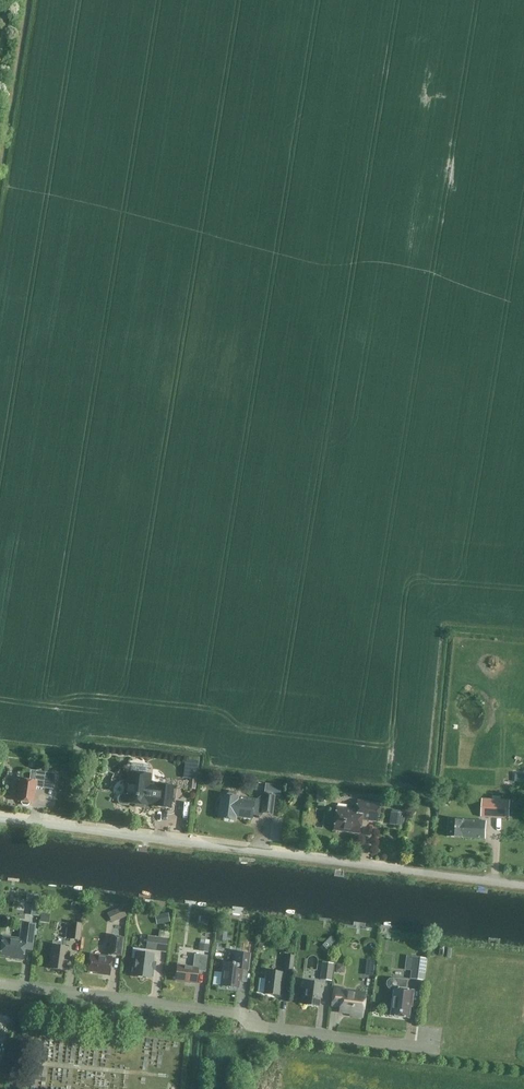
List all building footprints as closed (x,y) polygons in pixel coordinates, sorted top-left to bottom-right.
[(191,759),(188,776),(201,778),(204,760),(191,759)] [(34,768),(42,769),(44,761),(35,760),(34,768)] [(64,772),(74,773),(75,764),(65,763),(64,772)] [(45,772),(30,770),(29,780),(21,779),(18,801),(21,802),(21,803),(22,805),(27,805),(29,804),(29,803),(32,803),(35,787),(43,788),(45,772)] [(158,784),(158,786),(148,785),(149,775),(129,772),(129,774),(127,774),(126,784),(128,784),(126,796),(122,795),(120,796),(118,798),(118,800),(119,803),(121,804),(128,805),(128,803),(146,805),(146,803),(156,804),(156,806),(170,808),(172,786),(158,784)] [(196,780),(189,779),(188,788),(195,789),(196,780)] [(265,783),(264,793),(274,795),(280,796),(282,785),(265,783)] [(236,796),(236,794),(236,793),(236,792),(230,791),(229,792),(229,793),(228,794),(228,795),(221,795),(220,802),(218,802),(216,803),(216,807),(217,809),(219,809),(218,818),(235,820),(235,816),(252,818),(254,802),(237,800),(238,797),(236,796)] [(274,795),(264,793),(261,813),(271,814),(274,795)] [(510,800),(482,799),(482,817),(510,819),(510,800)] [(362,817),(378,819),(380,803),(358,800),(357,809),(337,806),(334,828),(360,831),(362,817)] [(391,811),(390,824),(403,826),(404,813),(391,811)] [(486,821),(449,819),(448,836),(485,838),(486,821)] [(40,903),(41,895),(27,894),(26,901),(33,902),(40,903)] [(127,916),(122,906),(114,910),(119,920),(127,916)] [(40,921),(49,923),(50,913),(41,912),(40,921)] [(155,915),(157,924),(170,921),(168,913),(155,915)] [(32,950),(34,937),(35,924),(24,922),(22,939),(3,937),(1,954),(9,955),(9,956),(11,958),(23,960),(24,949),(32,950)] [(82,924),(71,922),(69,939),(80,940),(82,924)] [(112,955),(121,956),(123,937),(111,936),(108,958),(91,956),(91,954),(90,954),(88,971),(110,974),(112,955)] [(146,950),(166,952),(168,938),(158,937),(148,936),(146,950)] [(336,941),(331,936),(322,945),(327,950),(336,941)] [(210,944),(200,943),(199,951),(209,952),(210,944)] [(67,956),(69,956),(70,947),(53,945),(50,968),(65,970),(67,956)] [(144,954),(145,949),(133,948),(131,958),(136,959),(134,975),(150,977),(153,955),(144,954)] [(248,970),(250,954),(235,952),(234,963),(223,962),(220,986),(238,988),(240,969),(248,970)] [(198,971),(205,972),(207,955),(195,954),(193,968),(186,967),(187,965),(178,964),(175,980),(196,983),(198,971)] [(293,966),(297,967),(298,956),(286,954),(284,969),(293,970),(293,966)] [(427,958),(413,957),(410,979),(424,981),(427,958)] [(367,961),(365,975),(373,975),(375,962),(367,961)] [(334,963),(322,962),(320,980),(331,981),(334,963)] [(335,972),(340,972),(344,969),(345,964),(336,963),(335,972)] [(282,981),(284,981),(285,973),(268,971),(265,994),(280,995),(282,981)] [(394,990),(390,1015),(409,1018),(412,991),(406,990),(407,980),(393,978),(389,979),(386,981),(386,985),(388,988),(391,990),(394,990)] [(320,992),(322,992),(323,983),(306,981),(303,1004),(319,1006),(320,992)] [(343,989),(334,988),(332,1005),(340,1006),(340,1011),(351,1013),(350,1015),(362,1016),(365,996),(343,993),(343,989)] [(39,1049),(32,1048),(30,1059),(38,1060),(39,1049)]
